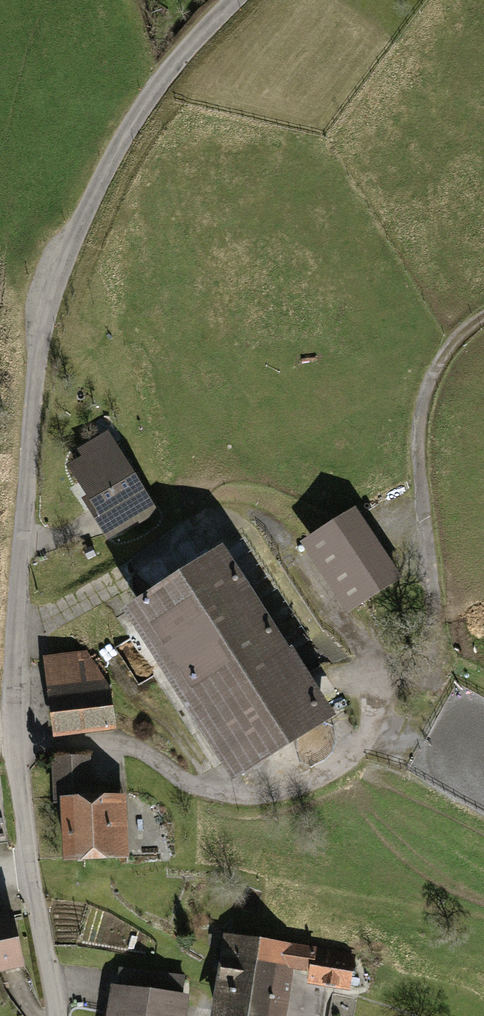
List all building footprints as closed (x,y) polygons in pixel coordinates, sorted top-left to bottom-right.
[(123,454),(78,483),(86,497),(82,499),(107,541),(157,511),(123,454)] [(400,578),(353,508),(297,542),(343,613),(400,578)] [(226,546),(120,609),(235,781),(337,717),(226,546)] [(88,650),(43,655),(53,738),(118,728),(110,684),(88,650)] [(91,754),(52,756),(54,804),(61,804),(63,861),(129,858),(126,792),(93,793),(91,754)] [(25,967),(11,910),(0,913),(0,972),(25,967)] [(259,944),(230,939),(218,1015),(247,1015),(259,944)] [(247,1015),(321,1015),(325,990),(304,987),(305,981),(283,977),(285,965),(312,969),(311,980),(348,986),(352,958),(259,944),(247,1015)] [(105,1006),(104,1015),(178,1015),(181,998),(154,994),(156,974),(119,969),(115,1007),(105,1006)] [(184,977),(156,974),(154,994),(181,998),(184,977)]
